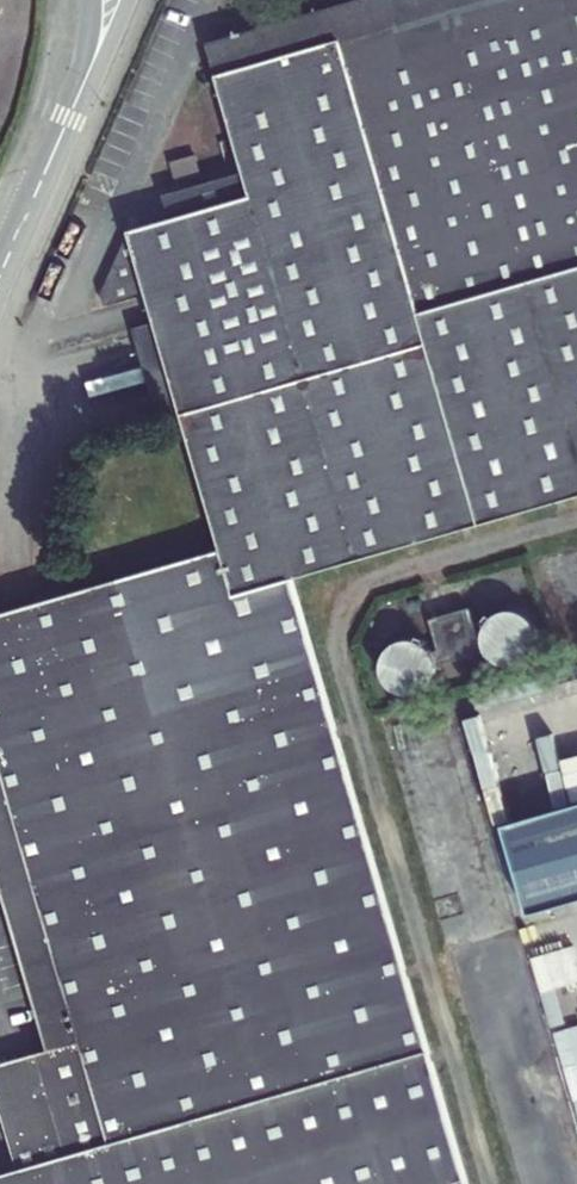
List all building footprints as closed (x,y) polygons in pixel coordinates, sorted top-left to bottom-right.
[(209,46),(244,172),(165,195),(170,218),(131,230),(102,295),(106,307),(144,295),(153,323),(181,414),(219,542),(0,606),(0,875),(49,1047),(0,1062),(0,1105),(18,1163),(0,1168),(0,1183),(473,1183),(294,582),(576,500),(576,0),(364,0),(209,46)] [(168,162),(175,183),(200,175),(194,155),(168,162)] [(132,329),(160,422),(181,414),(153,323),(132,329)] [(493,606),(483,645),(533,658),(543,619),(493,606)] [(432,680),(433,639),(388,638),(387,679),(432,680)] [(504,829),(531,918),(576,904),(576,807),(504,829)] [(538,959),(563,950),(551,917),(526,927),(538,959)]
